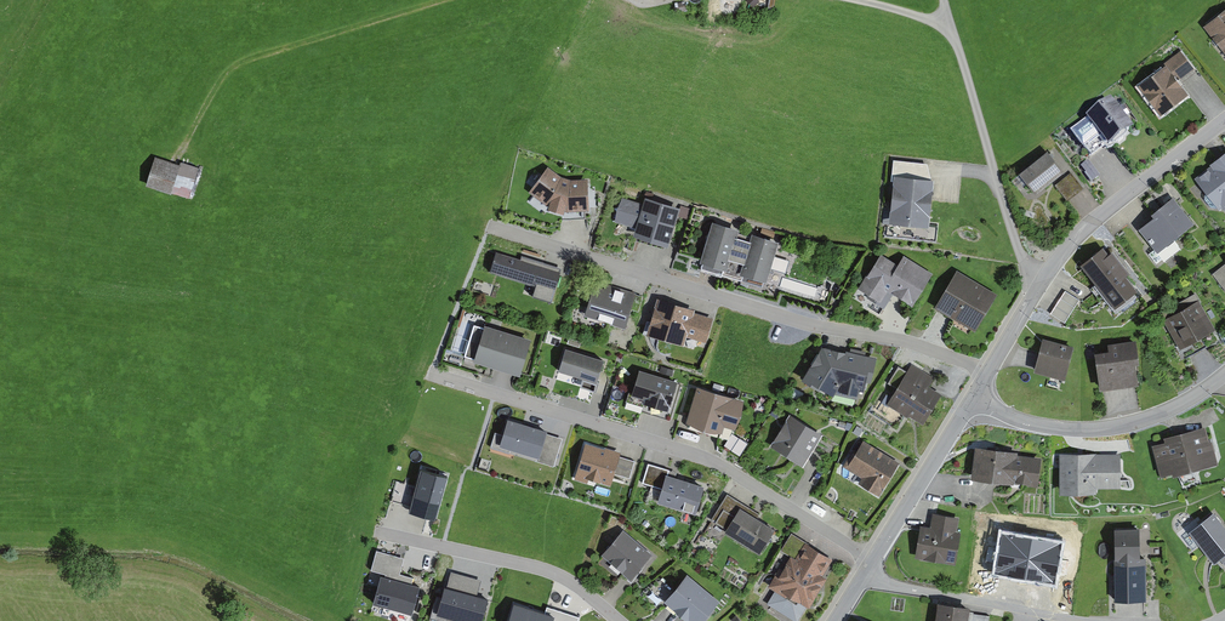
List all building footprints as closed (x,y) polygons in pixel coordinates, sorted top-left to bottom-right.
[(1204,25),(1224,51),(1224,8),(1204,25)] [(1166,63),(1137,85),(1161,115),(1189,93),(1179,80),(1195,67),(1181,49),(1165,62),(1166,63)] [(1087,119),(1070,132),(1083,148),(1084,147),(1092,157),(1105,147),(1106,150),(1134,129),(1111,98),(1086,117),(1087,119)] [(1048,149),(1019,171),(1035,192),(1064,170),(1048,149)] [(1195,178),(1220,209),(1223,206),(1224,209),(1224,151),(1210,163),(1211,165),(1195,178)] [(180,164),(155,155),(145,184),(188,198),(199,167),(181,161),(180,164)] [(894,180),(889,222),(928,226),(934,178),(931,178),(927,163),(894,159),(892,180),(894,180)] [(1088,161),(1081,166),(1093,181),(1100,176),(1088,161)] [(567,211),(589,210),(587,178),(571,179),(561,176),(548,165),(529,192),(546,204),(548,205),(547,208),(564,213),(565,210),(567,211)] [(1084,188),(1071,172),(1055,185),(1068,200),(1084,188)] [(1181,196),(1169,181),(1145,200),(1153,210),(1151,212),(1154,215),(1138,228),(1165,262),(1182,248),(1173,238),(1193,222),(1176,200),(1181,196)] [(643,203),(622,197),(615,221),(635,227),(633,235),(669,245),(680,206),(645,195),(643,203)] [(740,228),(713,219),(699,261),(703,262),(701,267),(762,286),(764,280),(766,280),(779,240),(752,232),(751,235),(739,231),(740,228)] [(1108,253),(1103,245),(1080,263),(1115,308),(1138,290),(1126,274),(1129,272),(1112,250),(1108,253)] [(689,264),(689,251),(678,250),(678,264),(689,264)] [(520,258),(496,251),(490,270),(536,284),(533,294),(551,300),(561,267),(521,255),(520,258)] [(866,274),(857,288),(881,302),(888,290),(912,305),(933,272),(904,254),(898,263),(881,252),(867,275),(866,274)] [(1212,273),(1224,289),(1224,263),(1212,273)] [(934,306),(975,331),(998,293),(957,269),(934,306)] [(594,285),(585,314),(625,327),(631,308),(638,310),(643,296),(636,294),(636,292),(605,283),(604,288),(594,285)] [(1080,300),(1065,290),(1050,314),(1065,323),(1080,300)] [(1159,312),(1180,349),(1215,329),(1195,292),(1159,312)] [(695,308),(657,297),(645,333),(684,345),(686,336),(706,342),(714,317),(694,311),(695,308)] [(520,374),(532,337),(484,323),(483,326),(474,323),(464,355),(474,358),(474,359),(520,374)] [(1043,337),(1034,370),(1065,379),(1074,345),(1043,337)] [(1108,349),(1095,351),(1100,388),(1139,383),(1136,362),(1140,362),(1136,339),(1108,343),(1108,349)] [(823,346),(801,378),(831,398),(835,394),(857,399),(859,390),(863,391),(866,380),(871,381),(877,357),(846,349),(846,351),(823,346)] [(604,358),(566,347),(556,380),(594,391),(604,358)] [(912,365),(888,404),(906,415),(910,414),(923,422),(941,393),(928,385),(933,378),(912,365)] [(678,380),(639,368),(632,392),(629,391),(626,400),(643,406),(644,402),(669,410),(678,380)] [(745,399),(697,384),(685,420),(722,432),(724,424),(736,428),(745,399)] [(790,413),(770,445),(803,465),(822,434),(790,413)] [(547,429),(508,418),(499,445),(537,456),(536,461),(554,466),(562,438),(546,433),(547,429)] [(1173,476),(1218,464),(1212,440),(1209,441),(1205,426),(1164,437),(1165,441),(1152,444),(1160,475),(1172,472),(1173,476)] [(854,448),(843,465),(861,477),(858,482),(879,495),(900,461),(863,438),(856,450),(854,448)] [(585,442),(574,479),(588,483),(589,478),(610,485),(614,472),(630,477),(635,460),(620,456),(621,451),(605,446),(604,448),(585,442)] [(1018,451),(975,445),(971,478),(1013,483),(1038,486),(1042,457),(1018,454),(1018,451)] [(1096,452),(1059,452),(1060,493),(1096,493),(1096,488),(1120,488),(1120,453),(1096,453),(1096,452)] [(696,513),(705,484),(668,473),(669,469),(648,462),(642,482),(661,488),(657,501),(696,513)] [(421,467),(415,486),(397,481),(391,500),(410,506),(408,509),(436,517),(448,475),(421,467)] [(724,531),(759,553),(775,528),(757,517),(759,514),(727,493),(711,519),(726,528),(724,531)] [(1213,511),(1189,530),(1214,562),(1220,557),(1224,564),(1224,525),(1213,511)] [(921,525),(915,557),(955,564),(961,531),(957,531),(959,517),(933,512),(930,526),(921,525)] [(1140,526),(1114,527),(1114,600),(1146,599),(1146,556),(1140,556),(1140,526)] [(601,554),(631,579),(652,554),(623,528),(601,554)] [(1062,543),(1001,532),(994,574),(1055,585),(1062,543)] [(768,585),(775,590),(766,603),(795,620),(797,620),(807,605),(809,606),(827,578),(822,575),(832,559),(791,533),(781,550),(790,556),(782,568),(779,567),(768,585)] [(373,602),(412,613),(420,585),(412,582),(414,577),(400,573),(405,557),(376,549),(370,569),(385,574),(385,575),(381,574),(373,602)] [(436,614),(462,620),(482,620),(489,597),(478,594),(482,579),(451,570),(446,586),(444,585),(436,614)] [(664,600),(689,620),(703,620),(720,600),(687,573),(664,600)] [(935,620),(968,620),(970,605),(938,601),(935,620)] [(514,605),(509,620),(578,620),(579,618),(547,608),(544,615),(514,605)] [(970,611),(968,620),(989,620),(990,615),(974,613),(974,611),(970,611)]
